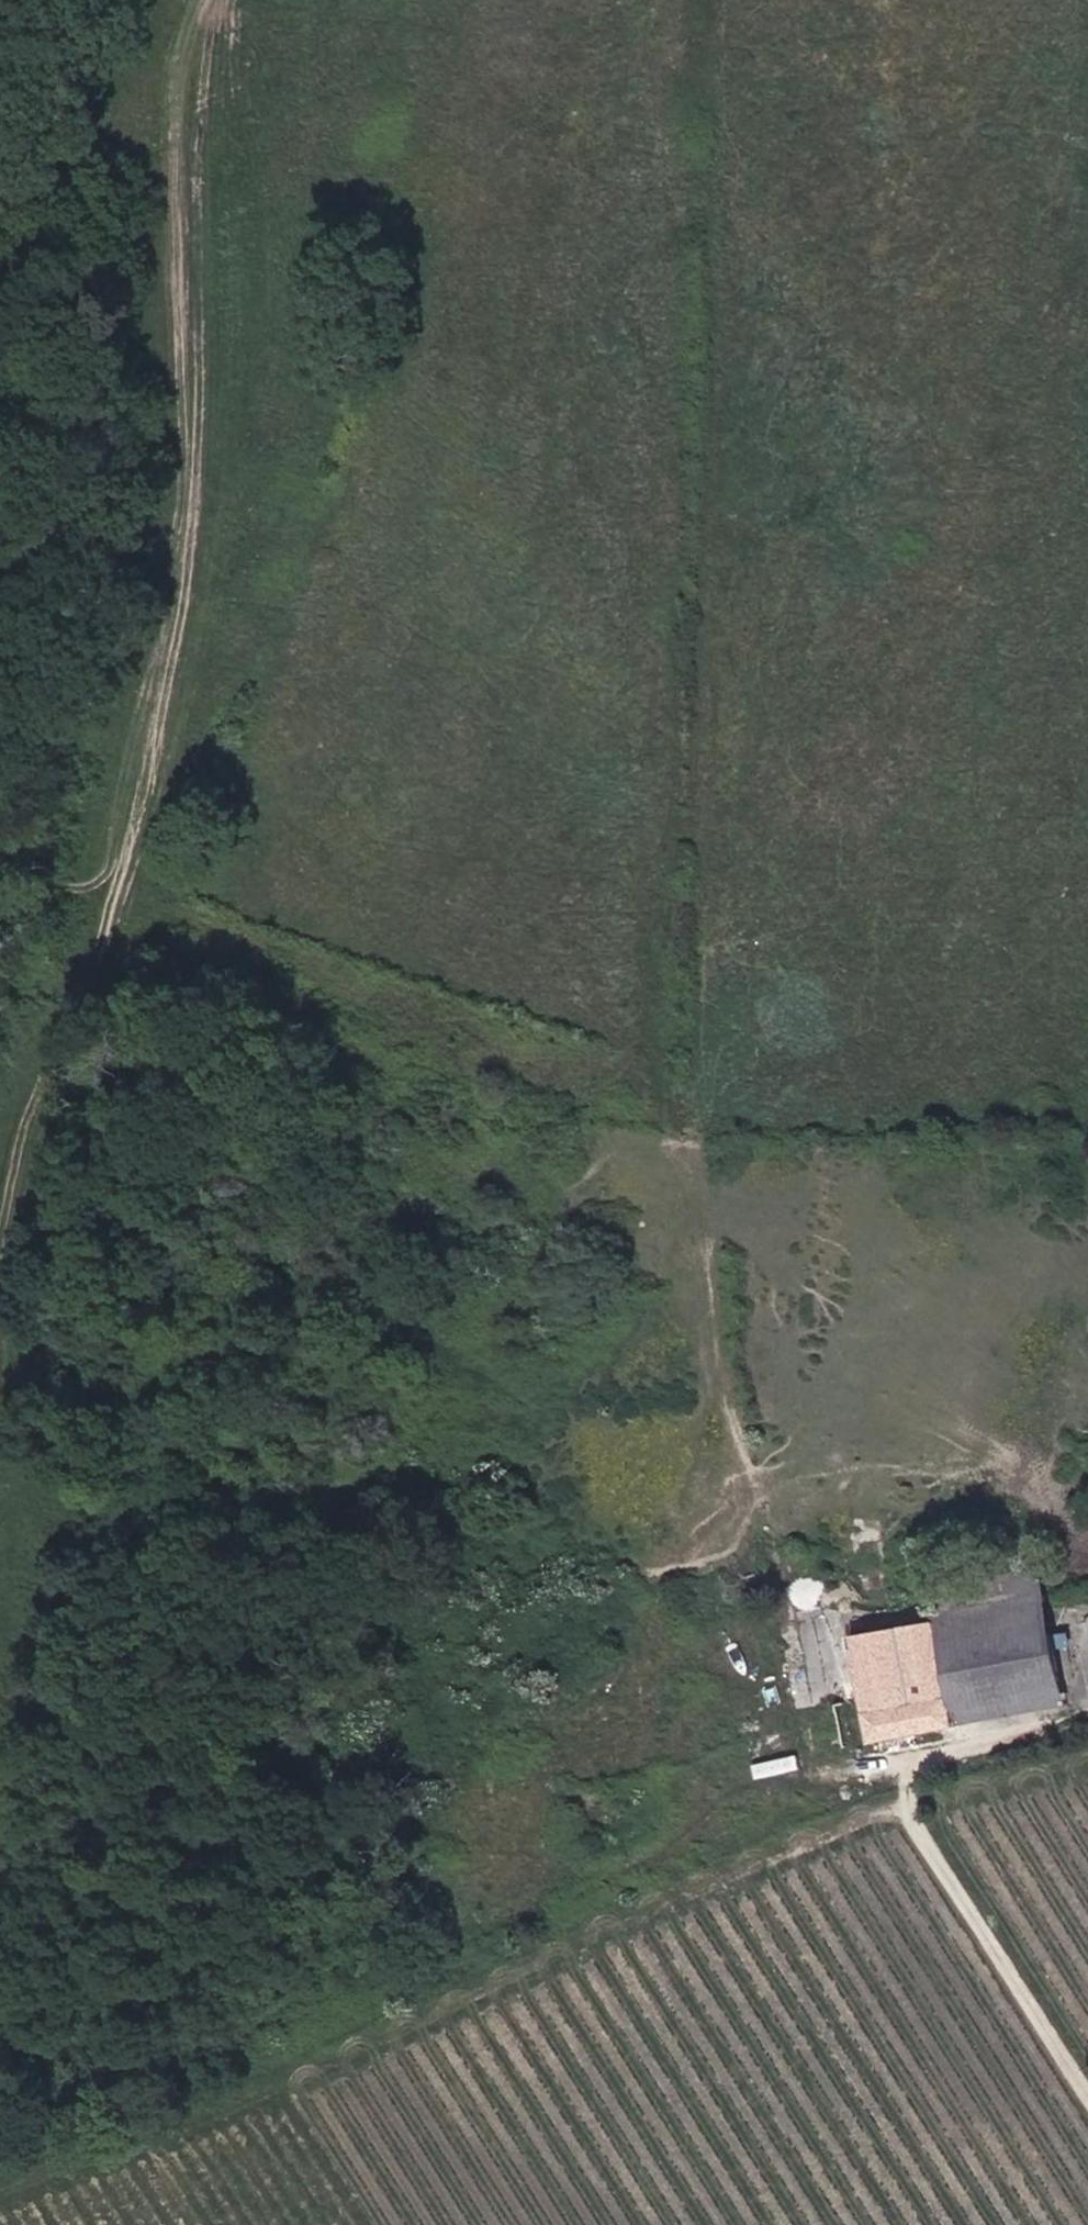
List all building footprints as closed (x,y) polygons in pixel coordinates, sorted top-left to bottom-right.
[(876,1635),(900,1628),(891,1602),(868,1610),(876,1635)] [(914,1634),(920,1659),(1011,1638),(1004,1612),(914,1634)] [(900,1638),(907,1663),(920,1659),(914,1634),(900,1638)] [(1039,1743),(1011,1638),(920,1659),(949,1768),(1039,1743)] [(949,1768),(920,1659),(907,1663),(935,1771),(949,1768)] [(850,1798),(935,1771),(907,1663),(821,1691),(837,1752),(850,1798)]
